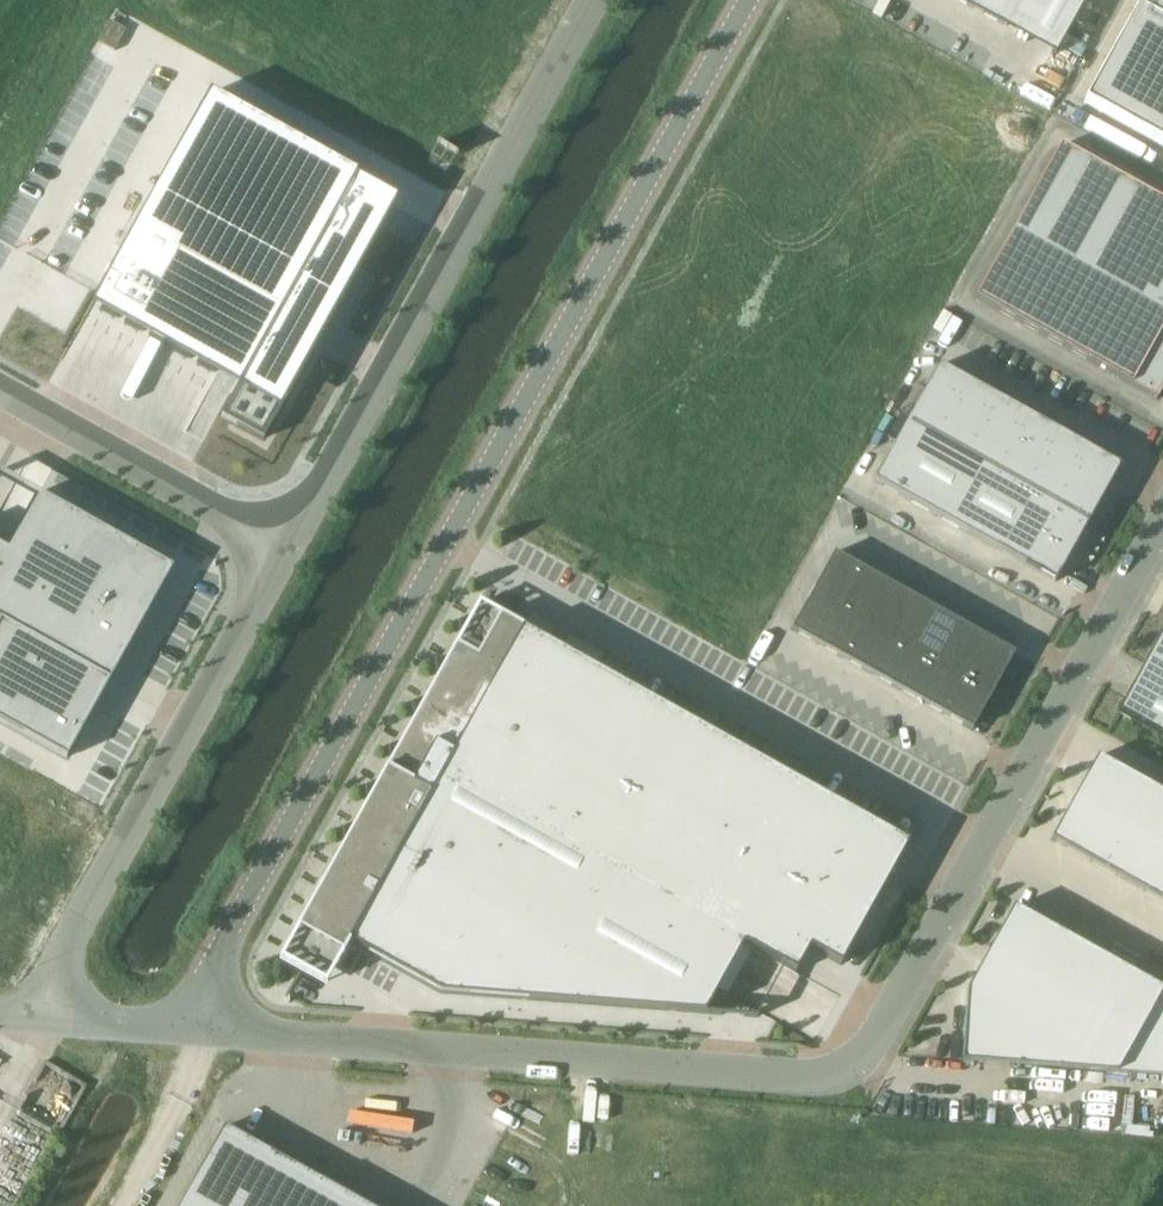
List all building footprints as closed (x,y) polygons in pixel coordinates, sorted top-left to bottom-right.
[(1013,30),(1030,0),(963,0),(1013,30)] [(1084,103),(1162,147),(1162,0),(1141,0),(1084,103)] [(976,299),(1157,400),(1162,389),(1162,202),(1061,145),(976,299)] [(155,179),(64,329),(212,411),(302,261),(155,179)] [(939,366),(907,424),(937,441),(970,383),(939,366)] [(970,383),(937,441),(967,457),(1000,400),(970,383)] [(1000,400),(967,457),(997,474),(1030,416),(1000,400)] [(1030,416),(997,474),(1027,491),(1060,433),(1030,416)] [(907,424),(875,481),(1055,582),(1087,525),(1057,508),(1027,491),(997,474),(967,457),(937,441),(907,424)] [(1060,433),(1027,491),(1057,508),(1090,450),(1060,433)] [(1090,450),(1057,508),(1087,525),(1120,466),(1090,450)] [(130,690),(195,573),(61,499),(36,541),(0,519),(0,618),(130,690)] [(835,553),(814,591),(839,605),(861,567),(835,553)] [(861,567),(839,605),(865,620),(887,581),(861,567)] [(887,581),(865,620),(891,634),(917,648),(938,610),(887,581)] [(814,591),(792,629),(818,644),(839,605),(814,591)] [(329,877),(306,918),(440,993),(665,1011),(705,1014),(744,944),(796,972),(810,948),(841,965),(908,843),(524,629),(525,628),(480,603),(411,726),(327,877),(329,877)] [(839,605),(818,644),(844,658),(865,620),(839,605)] [(938,610),(917,648),(943,663),(964,625),(938,610)] [(865,620),(844,658),(870,672),(891,634),(865,620)] [(87,772),(130,694),(0,621),(0,721),(87,772)] [(964,625),(943,663),(968,677),(990,639),(964,625)] [(1119,712),(1162,737),(1162,633),(1119,712)] [(891,634),(870,672),(896,687),(917,648),(891,634)] [(990,639),(968,677),(994,691),(1015,653),(990,639)] [(917,648),(896,687),(921,701),(943,663),(917,648)] [(943,663),(921,701),(947,715),(968,677),(943,663)] [(968,677),(947,715),(973,730),(994,691),(968,677)] [(1051,840),(1162,902),(1162,793),(1097,757),(1051,840)] [(1014,907),(968,990),(962,1061),(1162,1076),(1162,990),(1014,907)] [(222,1128),(179,1205),(365,1205),(222,1128)]
